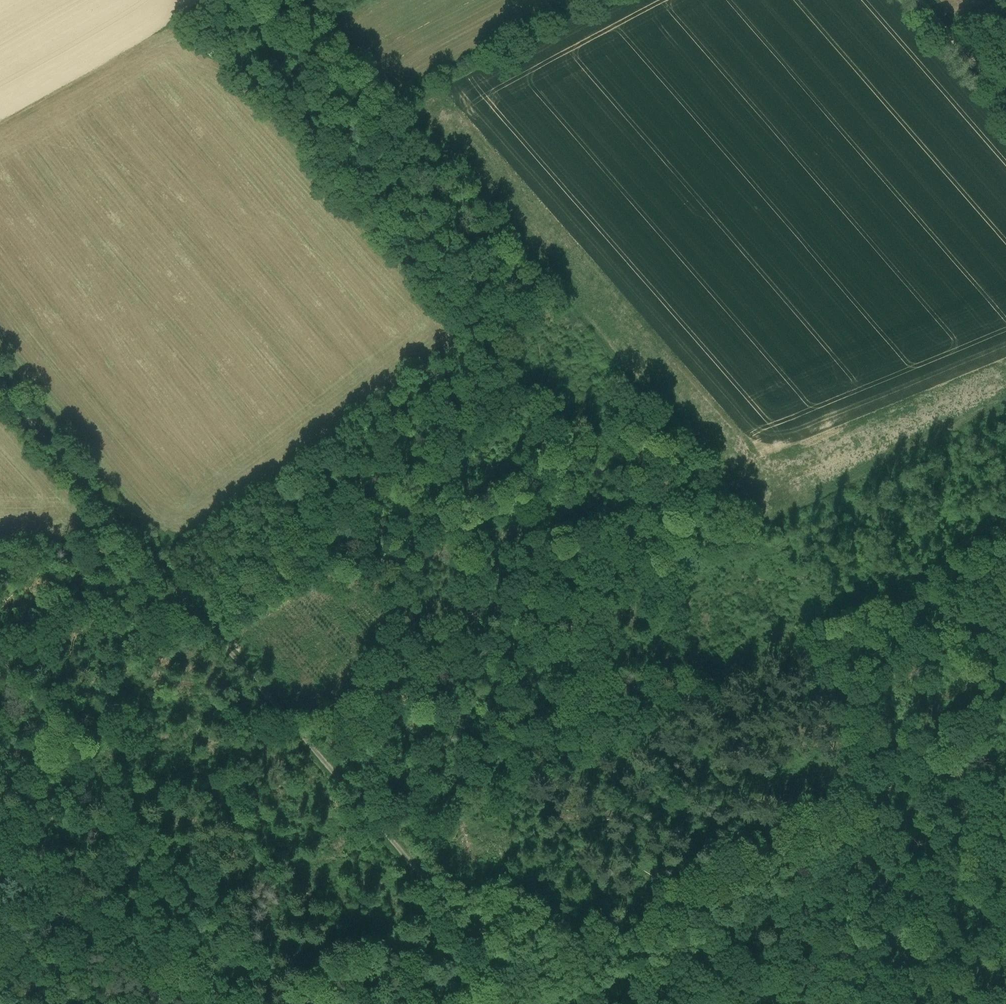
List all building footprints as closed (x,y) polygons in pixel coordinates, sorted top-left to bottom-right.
[(693,766),(693,756),(683,756),(683,765),(693,766)]
